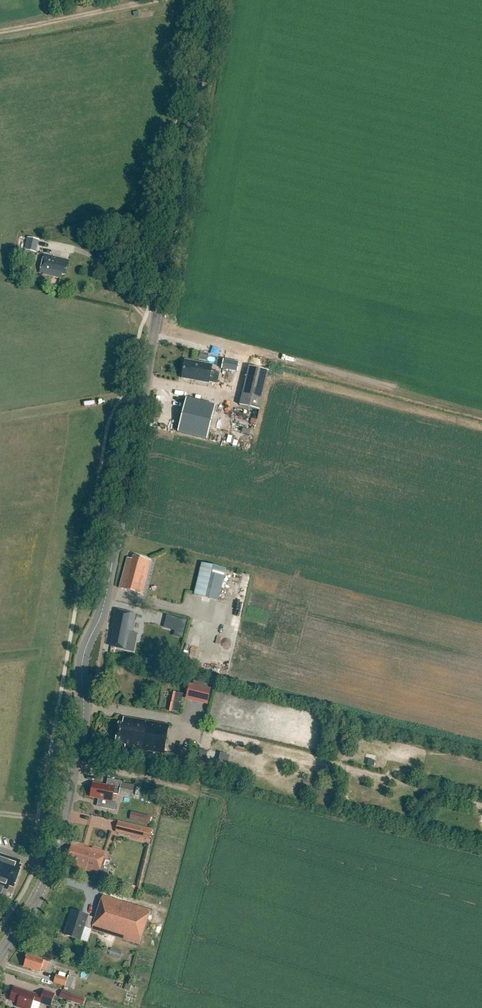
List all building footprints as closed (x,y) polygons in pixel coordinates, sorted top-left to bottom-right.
[(28,238),(25,250),(36,253),(39,241),(28,238)] [(45,255),(44,260),(41,274),(61,279),(62,274),(65,275),(69,260),(45,255)] [(206,362),(208,354),(200,352),(198,360),(206,362)] [(211,371),(213,365),(185,360),(182,379),(209,384),(209,383),(218,384),(220,373),(211,371)] [(221,370),(237,372),(238,361),(222,360),(221,370)] [(249,367),(240,406),(260,411),(269,372),(249,367)] [(215,406),(186,399),(178,432),(207,440),(215,406)] [(128,558),(119,589),(142,595),(151,560),(134,555),(133,559),(128,558)] [(202,562),(194,595),(219,601),(227,568),(202,562)] [(134,629),(136,614),(116,610),(112,630),(115,630),(112,647),(125,649),(125,650),(135,651),(138,634),(130,632),(131,628),(134,629)] [(166,616),(164,627),(175,629),(177,618),(166,616)] [(211,690),(190,685),(186,699),(208,704),(211,690)] [(172,691),(168,711),(178,714),(183,693),(172,691)] [(119,722),(115,742),(126,744),(125,746),(164,753),(169,725),(125,717),(124,723),(119,722)] [(200,750),(198,761),(205,762),(207,751),(200,750)] [(181,751),(179,763),(186,764),(188,752),(181,751)] [(216,764),(226,767),(229,754),(219,752),(216,764)] [(119,795),(131,798),(134,786),(122,783),(121,789),(115,788),(93,783),(90,797),(99,799),(101,808),(114,811),(116,802),(112,801),(113,794),(119,795)] [(153,817),(141,814),(138,825),(150,827),(153,817)] [(152,830),(143,828),(143,827),(119,821),(116,833),(140,838),(150,841),(152,830)] [(83,845),(75,843),(73,848),(71,847),(66,864),(98,874),(105,852),(90,847),(89,849),(82,847),(83,845)] [(18,865),(19,861),(0,854),(0,887),(7,889),(8,886),(12,888),(20,866),(18,865)] [(85,926),(92,928),(91,930),(139,946),(150,912),(103,896),(95,918),(73,911),(65,934),(81,940),(85,926)] [(23,963),(24,963),(23,966),(40,972),(40,969),(46,971),(49,961),(26,954),(23,963)] [(53,983),(65,987),(68,979),(56,975),(53,983)] [(76,979),(68,976),(68,979),(65,987),(73,989),(76,979)] [(16,1006),(22,1007),(31,1007),(33,1001),(51,1006),(55,994),(43,990),(41,996),(13,987),(9,1000),(17,1002),(16,1006)] [(85,999),(61,991),(59,998),(83,1006),(85,999)]
